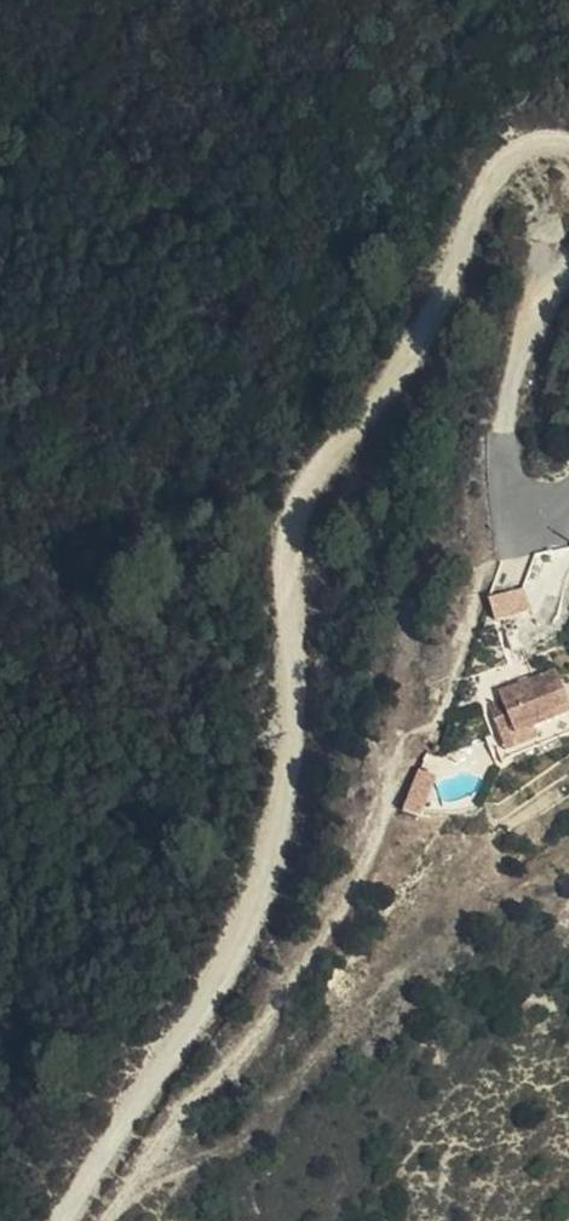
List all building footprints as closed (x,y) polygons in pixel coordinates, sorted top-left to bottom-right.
[(494,606),(496,624),(497,628),(533,617),(529,602),(528,596),(494,606)] [(503,742),(536,730),(568,719),(568,702),(559,677),(504,697),(506,706),(492,711),(503,742)] [(536,730),(503,742),(508,755),(540,743),(536,730)] [(426,798),(412,785),(409,790),(406,797),(420,810),(426,798)]
